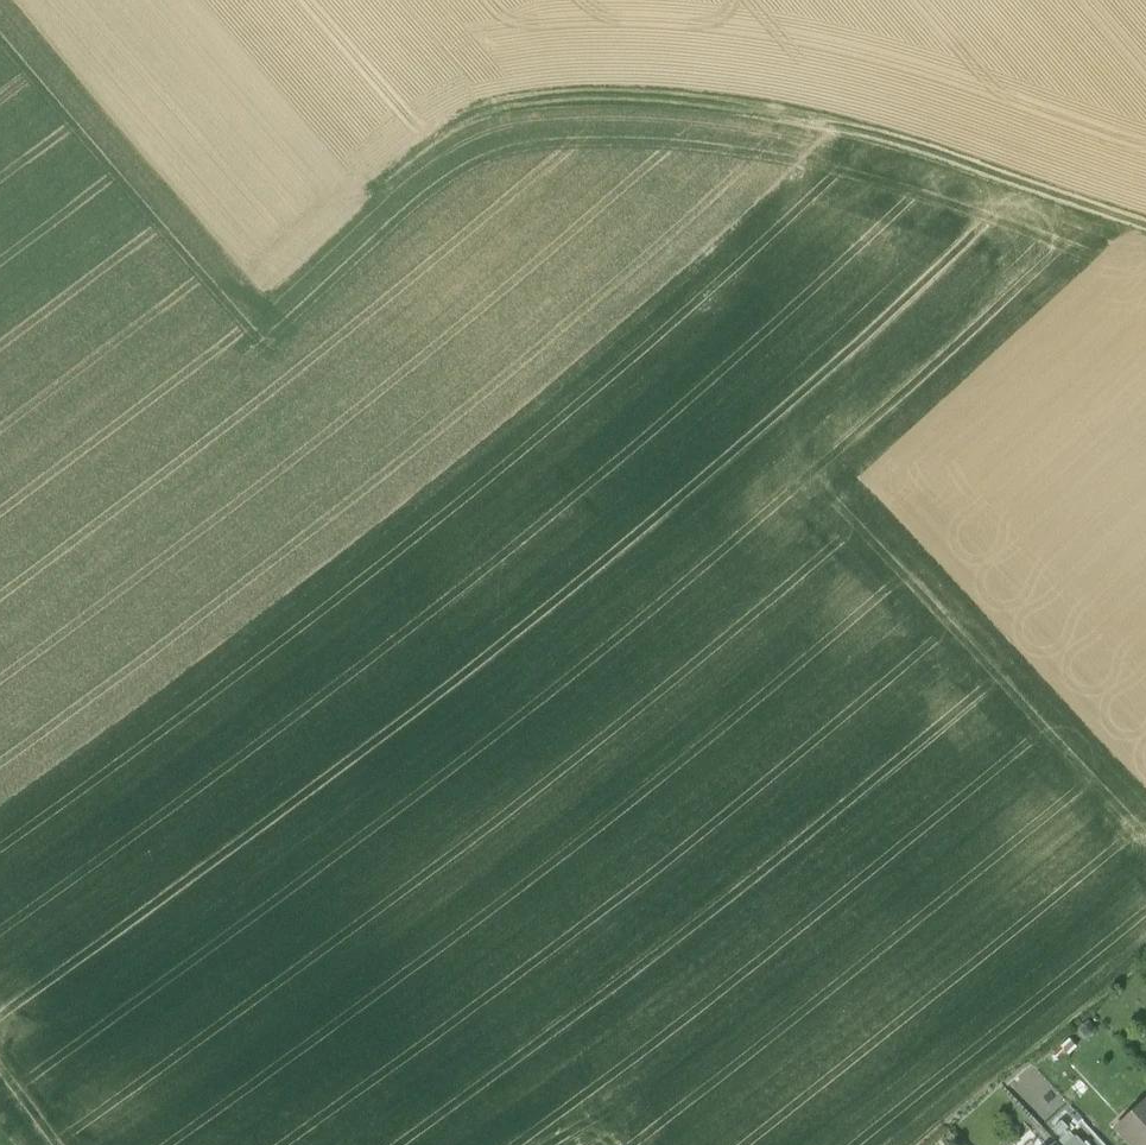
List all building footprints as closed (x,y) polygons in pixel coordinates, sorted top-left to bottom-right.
[(1117,1126),(1135,1144),(1145,1144),(1145,1099),(1117,1126)]
